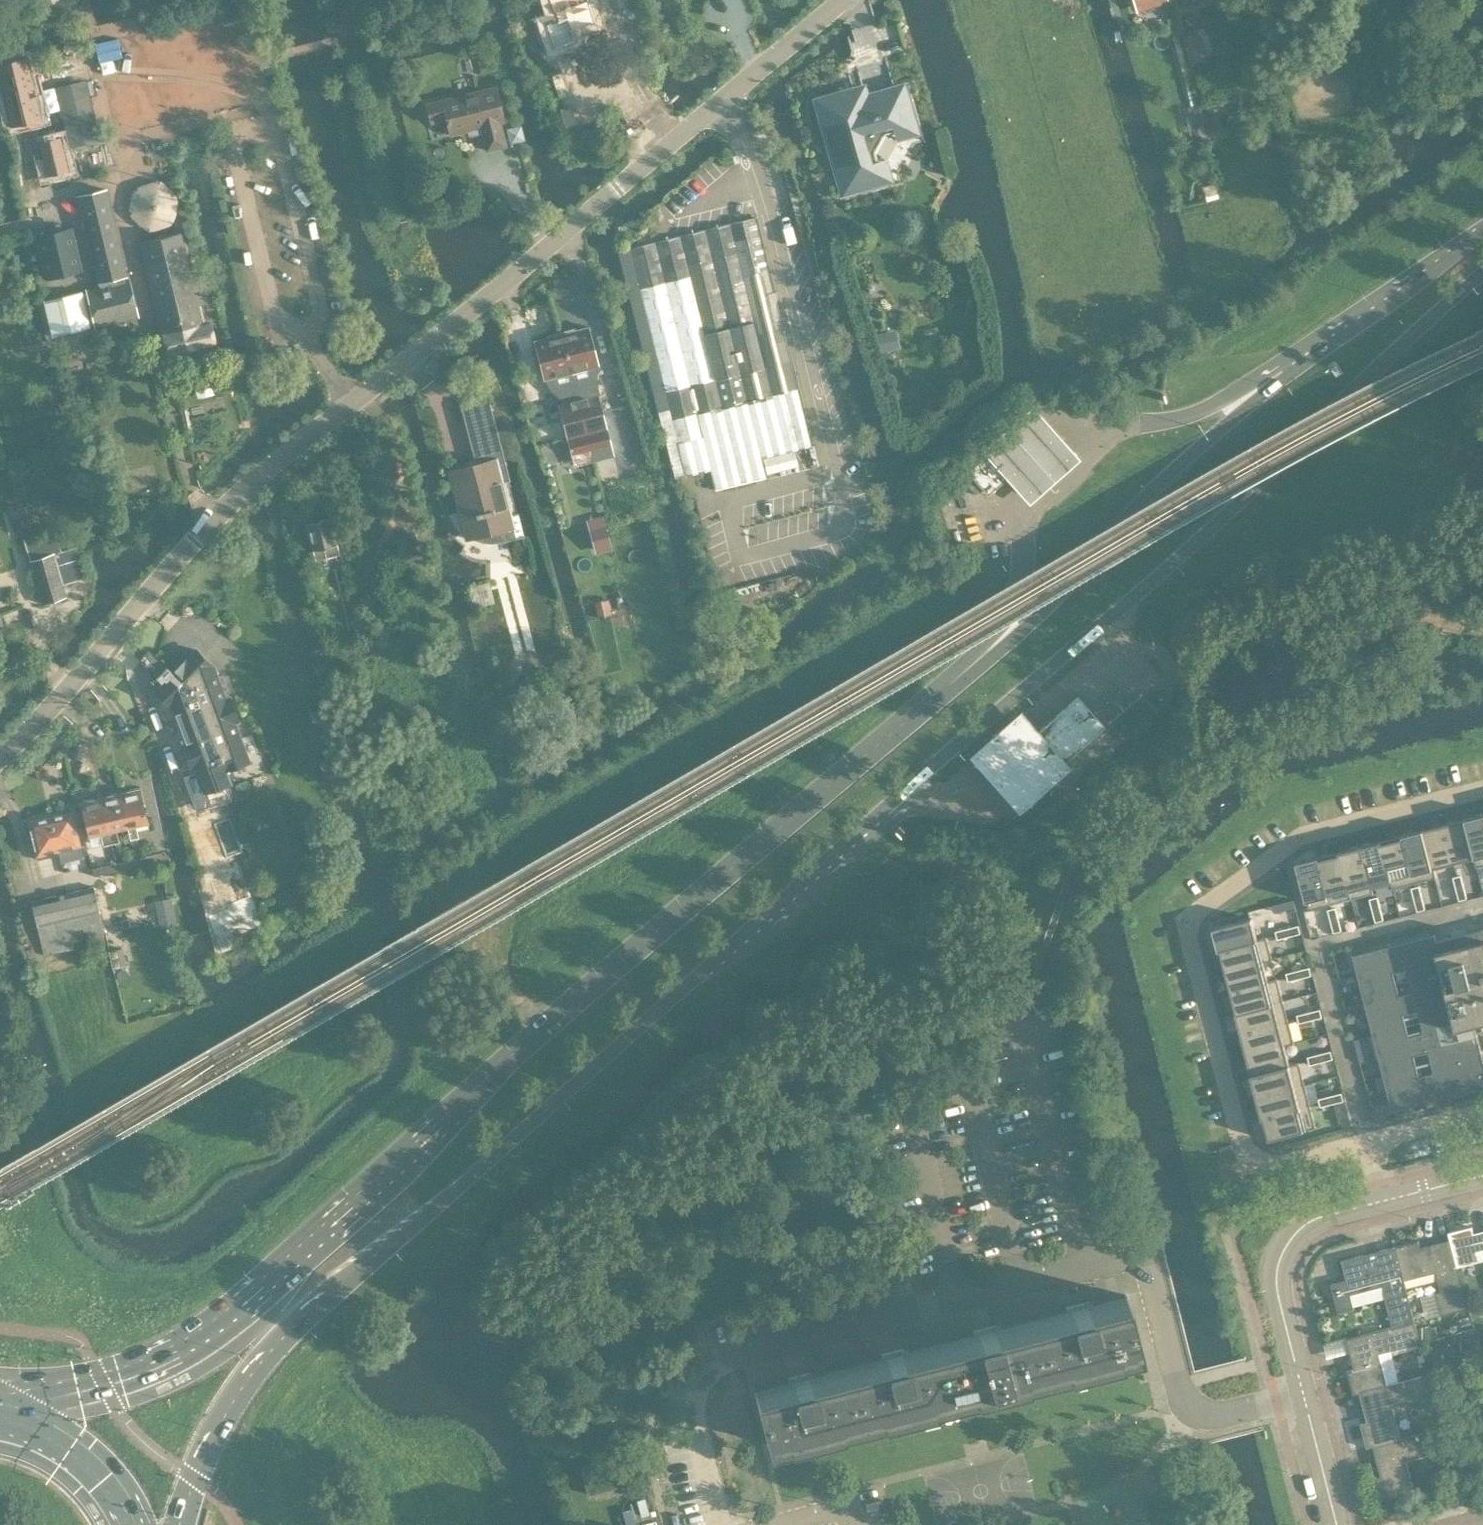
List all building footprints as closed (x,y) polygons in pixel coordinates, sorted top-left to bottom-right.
[(552,12),(554,12),(555,16),(556,19),(545,22),(553,48),(576,41),(573,32),(579,30),(578,28),(594,23),(587,2),(589,1),(589,0),(549,0),(552,12)] [(1196,35),(1183,38),(1189,61),(1202,57),(1196,35)] [(0,65),(0,76),(11,124),(42,117),(28,59),(0,65)] [(100,139),(86,82),(57,89),(71,146),(100,139)] [(842,194),(885,182),(879,162),(877,162),(874,152),(884,134),(894,132),(895,134),(915,128),(902,85),(847,101),(844,92),(815,100),(842,194)] [(446,117),(450,135),(481,127),(487,150),(505,146),(500,122),(504,121),(495,87),(426,104),(430,121),(446,117)] [(523,139),(520,126),(508,130),(510,138),(515,141),(523,139)] [(61,139),(40,144),(47,174),(69,169),(68,166),(67,166),(65,156),(66,156),(63,147),(62,143),(61,139)] [(133,223),(170,223),(169,181),(132,181),(133,223)] [(106,189),(77,196),(98,282),(99,282),(101,287),(88,290),(88,293),(96,323),(96,325),(136,315),(128,281),(125,281),(123,276),(127,275),(106,189)] [(630,251),(620,254),(674,478),(678,477),(685,475),(710,469),(715,489),(747,481),(766,476),(761,456),(810,444),(760,237),(756,221),(689,237),(674,241),(665,243),(630,251)] [(35,236),(45,280),(83,271),(72,227),(35,236)] [(141,243),(168,354),(216,342),(211,322),(202,325),(197,305),(209,302),(203,274),(191,277),(180,232),(140,242),(141,243)] [(82,292),(43,301),(52,336),(91,326),(90,324),(96,323),(88,293),(83,294),(82,292)] [(574,329),(561,332),(571,372),(576,400),(589,452),(590,452),(593,461),(613,455),(598,394),(599,394),(596,380),(596,378),(597,377),(597,375),(597,373),(597,371),(597,369),(597,368),(596,366),(598,365),(588,327),(574,331),(574,329)] [(571,372),(561,332),(548,335),(548,337),(534,341),(544,379),(546,379),(547,381),(548,383),(549,385),(551,388),(552,390),(554,392),(559,396),(561,398),(563,400),(564,403),(558,404),(572,457),(589,452),(576,400),(571,372)] [(502,542),(524,536),(489,400),(461,407),(476,464),(442,473),(442,474),(450,472),(463,523),(459,527),(466,534),(467,538),(471,537),(480,541),(491,543),(501,541),(502,542)] [(1081,459),(1034,405),(982,451),(1029,504),(1081,459)] [(987,456),(969,472),(976,480),(975,481),(972,483),(969,485),(978,494),(983,490),(984,489),(988,494),(1006,478),(1009,475),(990,453),(987,456)] [(336,544),(329,517),(306,523),(315,560),(339,554),(336,544)] [(604,527),(588,531),(593,550),(609,546),(604,527)] [(42,603),(66,596),(62,584),(85,577),(76,547),(61,551),(55,530),(24,539),(42,603)] [(196,649),(175,670),(194,689),(225,771),(226,771),(249,762),(235,723),(239,721),(230,696),(226,698),(215,668),(196,649)] [(194,689),(175,670),(155,691),(173,709),(186,743),(182,745),(192,770),(195,768),(204,793),(230,783),(226,771),(225,771),(194,689)] [(1116,730),(1124,739),(1156,710),(1148,701),(1141,693),(1108,721),(1116,730)] [(1035,733),(1063,765),(1065,763),(1064,762),(1104,727),(1077,696),(1037,732),(1037,731),(1035,733)] [(1074,768),(1023,711),(971,758),(1022,815),(1074,768)] [(129,791),(120,793),(128,826),(127,826),(130,838),(138,836),(135,824),(148,821),(140,789),(137,789),(137,788),(129,790),(129,791)] [(110,796),(101,798),(111,842),(118,841),(115,829),(127,826),(128,826),(120,793),(118,794),(117,792),(109,794),(110,796)] [(103,844),(111,842),(101,798),(91,800),(91,799),(83,801),(83,802),(81,803),(88,835),(100,832),(103,844)] [(72,812),(50,817),(59,855),(73,851),(75,858),(83,856),(72,812)] [(1465,819),(1477,867),(1482,865),(1482,814),(1465,819)] [(59,855),(50,817),(29,822),(37,860),(49,857),(48,853),(58,851),(59,855)] [(1465,819),(1444,824),(1454,863),(1474,858),(1476,867),(1477,867),(1465,819)] [(1444,824),(1423,830),(1435,878),(1436,877),(1434,868),(1454,863),(1444,824)] [(1423,830),(1402,835),(1414,883),(1435,878),(1423,830)] [(1402,835),(1381,840),(1393,888),(1414,883),(1402,835)] [(1381,840),(1360,846),(1373,894),(1374,893),(1372,889),(1391,884),(1393,889),(1393,888),(1381,840)] [(1360,846),(1339,851),(1352,899),(1373,894),(1360,846)] [(164,851),(132,859),(134,868),(166,861),(164,851)] [(1339,851),(1318,856),(1331,904),(1352,899),(1339,851)] [(1318,856),(1296,862),(1309,910),(1331,904),(1318,856)] [(132,859),(119,862),(121,871),(134,868),(132,859)] [(93,878),(121,871),(119,862),(91,868),(93,878)] [(1461,875),(1453,877),(1456,888),(1464,886),(1461,875)] [(1419,886),(1411,888),(1414,899),(1422,897),(1419,886)] [(1464,886),(1456,888),(1459,900),(1467,898),(1464,886)] [(94,887),(67,893),(73,919),(100,912),(94,887)] [(106,939),(100,912),(73,919),(67,893),(31,901),(44,955),(106,939)] [(158,897),(159,923),(176,922),(175,896),(158,897)] [(1378,896),(1370,898),(1373,910),(1381,908),(1378,896)] [(1422,897),(1414,899),(1417,911),(1425,909),(1422,897)] [(252,899),(207,916),(221,953),(232,949),(228,937),(262,925),(252,899)] [(1336,907),(1328,909),(1331,921),(1339,919),(1336,907)] [(1381,908),(1373,910),(1376,922),(1384,920),(1381,908)] [(1252,918),(1214,928),(1219,950),(1267,937),(1258,939),(1252,918)] [(1339,919),(1331,921),(1334,932),(1342,930),(1339,919)] [(1299,925),(1287,928),(1289,936),(1301,933),(1299,925)] [(1287,928),(1275,931),(1278,939),(1289,936),(1287,928)] [(1353,955),(1367,1010),(1375,1041),(1375,1042),(1392,1107),(1482,1083),(1482,1057),(1481,1049),(1475,1024),(1482,1022),(1482,929),(1436,941),(1435,934),(1353,955)] [(1267,937),(1219,950),(1225,971),(1272,958),(1267,937)] [(116,950),(110,951),(112,963),(113,967),(120,966),(119,959),(116,950)] [(1272,958),(1225,971),(1230,992),(1278,979),(1278,978),(1268,981),(1263,962),(1273,960),(1272,958)] [(1310,967),(1298,970),(1300,978),(1312,975),(1310,967)] [(119,970),(117,974),(117,978),(121,981),(126,980),(128,976),(127,972),(123,969),(119,970)] [(1298,970),(1286,973),(1288,981),(1300,978),(1298,970)] [(1278,979),(1230,992),(1235,1012),(1283,1000),(1278,979)] [(1283,1000),(1235,1012),(1241,1033),(1288,1021),(1283,1000)] [(1320,1009),(1309,1012),(1311,1020),(1322,1017),(1320,1009)] [(1309,1012),(1297,1015),(1299,1023),(1311,1020),(1309,1012)] [(1288,1021),(1241,1033),(1246,1054),(1294,1042),(1288,1021)] [(1294,1042),(1246,1054),(1251,1075),(1299,1063),(1299,1062),(1290,1064),(1285,1046),(1294,1043),(1294,1042)] [(1331,1051),(1319,1054),(1321,1062),(1333,1059),(1331,1051)] [(1319,1054),(1308,1057),(1310,1065),(1321,1062),(1319,1054)] [(1299,1063),(1251,1075),(1257,1096),(1305,1084),(1299,1063)] [(1305,1084),(1257,1096),(1262,1117),(1310,1105),(1305,1084)] [(1342,1092),(1330,1095),(1332,1103),(1344,1100),(1342,1092)] [(1330,1095),(1319,1098),(1321,1106),(1332,1103),(1330,1095)] [(1310,1105),(1262,1117),(1268,1139),(1316,1127),(1310,1105)] [(1383,1111),(1373,1114),(1376,1124),(1377,1124),(1386,1122),(1383,1111)] [(1450,1239),(1457,1267),(1458,1266),(1482,1260),(1482,1230),(1474,1233),(1472,1226),(1448,1232),(1450,1239)] [(1404,1280),(1435,1272),(1446,1313),(1468,1308),(1458,1266),(1457,1267),(1450,1239),(1420,1246),(1418,1240),(1395,1246),(1396,1252),(1397,1252),(1404,1280)] [(1382,1286),(1392,1326),(1415,1321),(1415,1320),(1404,1280),(1397,1252),(1396,1252),(1395,1246),(1379,1250),(1380,1257),(1367,1261),(1365,1254),(1341,1260),(1346,1279),(1331,1283),(1338,1312),(1354,1308),(1351,1294),(1382,1286)] [(1068,1311),(1032,1320),(1045,1372),(1137,1349),(1137,1350),(1140,1349),(1126,1294),(1124,1295),(1124,1296),(1094,1304),(1093,1300),(1067,1307),(1068,1311)] [(1045,1372),(1032,1320),(1001,1328),(1000,1324),(974,1330),(975,1334),(939,1343),(953,1395),(1045,1372)] [(1353,1394),(1360,1392),(1359,1392),(1387,1384),(1379,1353),(1421,1343),(1415,1320),(1415,1321),(1392,1326),(1346,1338),(1354,1368),(1347,1370),(1353,1394)] [(1429,1325),(1419,1327),(1422,1339),(1432,1337),(1429,1325)] [(1473,1333),(1461,1336),(1464,1348),(1475,1346),(1473,1333)] [(882,1358),(847,1367),(860,1419),(953,1395),(939,1343),(909,1351),(908,1347),(881,1354),(882,1358)] [(860,1419),(847,1367),(816,1375),(815,1371),(789,1378),(790,1381),(755,1390),(755,1389),(753,1389),(767,1444),(769,1444),(768,1442),(860,1419)] [(1367,1447),(1373,1446),(1373,1445),(1401,1438),(1401,1437),(1393,1407),(1434,1396),(1428,1373),(1387,1384),(1359,1392),(1360,1392),(1367,1422),(1361,1423),(1367,1447)] [(1442,1427),(1401,1437),(1401,1438),(1373,1445),(1373,1446),(1381,1475),(1374,1477),(1380,1501),(1415,1492),(1407,1460),(1448,1450),(1442,1427)] [(581,1467),(588,1494),(611,1488),(605,1461),(581,1467)]
